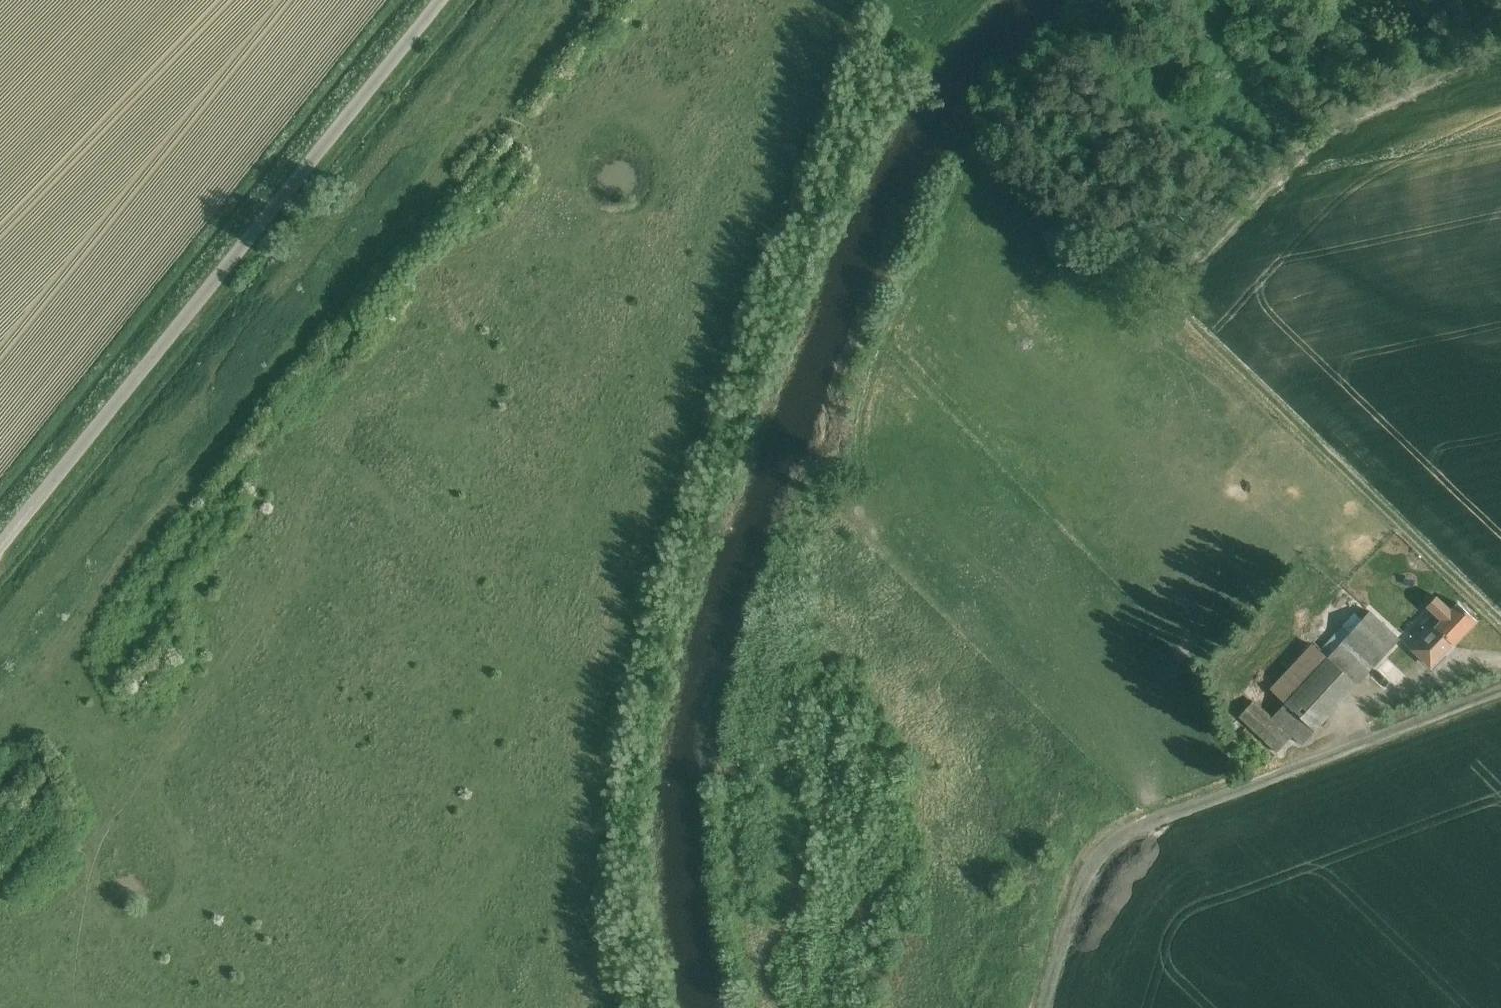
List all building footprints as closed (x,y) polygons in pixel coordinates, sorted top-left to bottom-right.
[(1414,648),(1413,650),(1430,666),(1451,643),(1453,645),(1476,620),(1457,603),(1450,611),(1435,596),(1435,597),(1427,606),(1426,606),(1441,620),(1431,630),(1428,628),(1419,637),(1422,640),(1421,641),(1414,648)] [(1254,701),(1240,717),(1278,753),(1292,736),(1302,745),(1316,731),(1400,640),(1370,612),(1329,657),(1315,644),(1272,689),(1287,703),(1272,718),(1254,701)]
